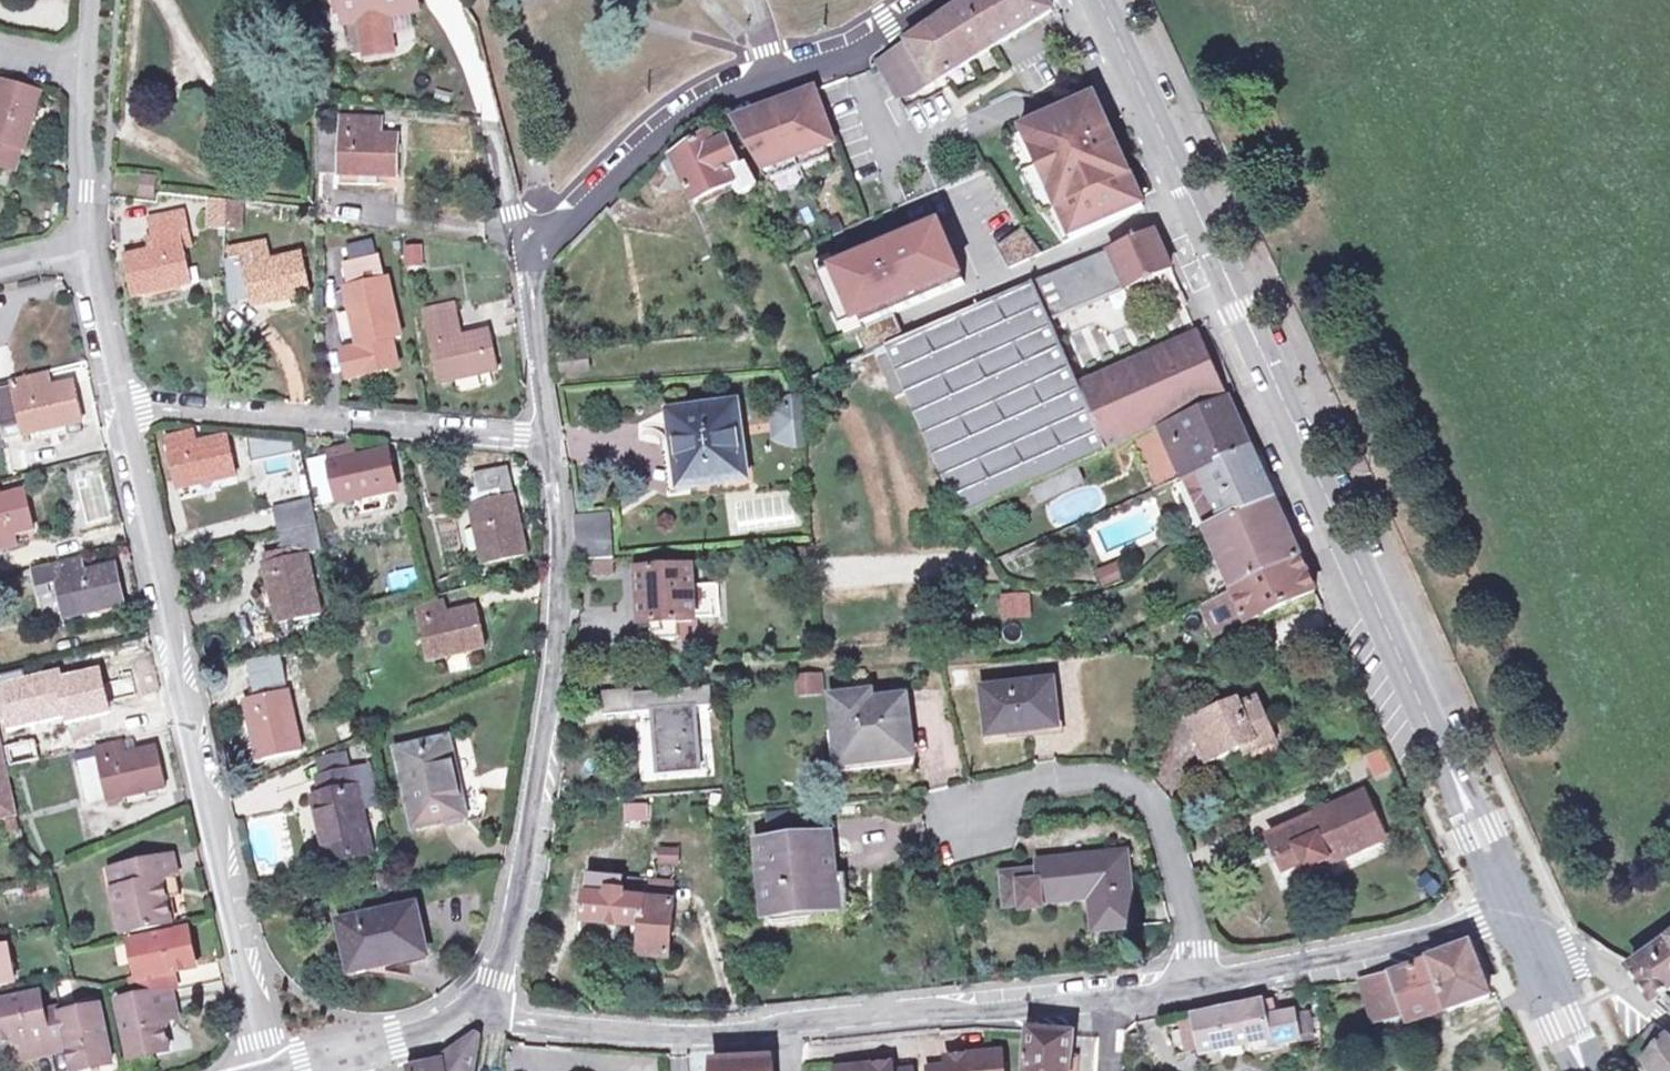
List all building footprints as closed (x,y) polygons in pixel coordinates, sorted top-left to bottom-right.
[(336,18),(342,17),(343,25),(360,23),(365,57),(372,60),(380,61),(387,58),(392,53),(387,21),(420,16),(417,0),(333,0),(336,18)] [(967,2),(994,47),(1052,10),(1046,0),(969,0),(967,2)] [(901,43),(928,88),(994,47),(967,2),(938,19),(901,43)] [(928,88),(901,43),(876,59),(897,99),(913,97),(928,88)] [(5,175),(12,152),(24,155),(42,95),(1,83),(0,85),(0,173),(5,175)] [(791,99),(774,106),(795,162),(796,164),(826,151),(825,146),(831,143),(812,90),(800,94),(802,99),(793,103),(791,99)] [(795,96),(791,99),(793,103),(802,99),(800,94),(795,96)] [(1060,245),(1141,210),(1113,149),(1106,152),(1096,127),(1086,102),(1002,139),(1027,196),(1034,208),(1060,245)] [(746,118),(731,124),(764,178),(796,164),(795,162),(774,106),(757,113),(759,118),(748,122),(746,118)] [(752,115),(746,118),(748,122),(759,118),(757,113),(752,115)] [(317,177),(361,180),(361,175),(379,176),(379,180),(399,181),(400,145),(382,144),(366,143),(366,129),(317,127),(317,177)] [(383,130),(366,129),(366,143),(382,144),(383,130)] [(725,129),(712,136),(718,147),(726,143),(730,140),(725,129)] [(679,173),(694,204),(731,185),(738,198),(757,188),(745,165),(740,168),(726,143),(718,147),(712,136),(670,158),(679,173)] [(12,152),(5,175),(18,178),(24,155),(12,152)] [(361,175),(361,180),(360,189),(378,190),(379,180),(379,176),(361,175)] [(130,205),(147,207),(148,197),(149,190),(131,188),(130,205)] [(208,232),(210,202),(200,201),(198,231),(208,232)] [(226,228),(227,204),(210,202),(208,232),(225,234),(226,228)] [(227,204),(226,228),(242,229),(243,205),(227,204)] [(153,222),(157,238),(161,251),(149,254),(124,261),(134,300),(154,295),(153,290),(170,285),(172,291),(191,286),(186,265),(195,262),(183,214),(153,222)] [(861,327),(891,314),(961,284),(934,219),(908,230),(833,262),(861,327)] [(1023,225),(997,243),(1008,266),(1042,252),(1023,225)] [(1166,265),(1151,230),(1103,251),(1120,290),(1168,268),(1166,265)] [(225,234),(208,232),(207,240),(225,241),(225,234)] [(145,241),(149,254),(161,251),(157,238),(145,241)] [(404,243),(402,267),(423,269),(425,244),(404,243)] [(356,287),(345,289),(358,350),(341,353),(347,381),(398,370),(392,343),(402,340),(389,280),(375,283),(371,264),(379,262),(375,246),(348,252),(352,268),(356,287)] [(1103,251),(1034,281),(1051,320),(1120,290),(1103,251)] [(291,302),(311,298),(303,259),(271,266),(269,254),(247,259),(246,253),(229,257),(231,265),(225,266),(230,308),(256,302),(257,309),(278,305),(277,299),(290,296),(291,302)] [(356,287),(352,268),(341,270),(345,289),(356,287)] [(901,339),(887,345),(906,388),(907,393),(911,402),(964,520),(1110,454),(1080,386),(1051,320),(1034,281),(901,339)] [(490,334),(459,340),(456,328),(460,328),(455,304),(424,311),(440,385),(458,382),(457,376),(475,372),(476,377),(498,372),(490,334)] [(891,314),(861,327),(853,330),(864,356),(874,351),(887,345),(901,339),(891,314)] [(1227,399),(1198,334),(1080,386),(1110,454),(1132,443),(1155,433),(1227,399)] [(906,388),(887,345),(874,351),(893,393),(896,392),(906,388)] [(51,379),(36,382),(39,396),(54,393),(51,379)] [(54,393),(39,396),(36,382),(13,388),(13,390),(0,393),(0,411),(8,444),(48,435),(47,429),(63,426),(64,430),(83,426),(74,388),(54,393)] [(906,388),(896,392),(898,397),(907,393),(906,388)] [(793,399),(775,407),(777,436),(796,443),(807,442),(804,399),(793,399)] [(1155,433),(1178,484),(1185,481),(1251,451),(1244,436),(1227,399),(1155,433)] [(682,441),(688,487),(746,479),(736,402),(669,411),(673,443),(682,441)] [(1178,484),(1155,433),(1132,443),(1156,494),(1178,484)] [(229,439),(200,446),(197,435),(167,442),(180,495),(199,491),(197,485),(216,480),(217,487),(239,482),(229,439)] [(682,441),(673,443),(678,488),(688,487),(682,441)] [(358,496),(376,492),(377,497),(398,492),(389,453),(357,460),(354,446),(327,453),(328,456),(309,460),(315,488),(321,486),(326,506),(340,502),(341,505),(360,500),(358,496)] [(1261,475),(1251,451),(1185,481),(1207,529),(1272,499),(1261,475)] [(484,568),(528,557),(509,474),(474,482),(480,506),(470,509),(484,568)] [(292,482),(269,489),(273,504),(296,498),(292,482)] [(12,530),(14,536),(35,531),(27,495),(0,501),(0,533),(12,530)] [(1293,546),(1272,499),(1207,529),(1234,588),(1235,591),(1300,561),(1293,546)] [(313,503),(275,512),(281,537),(318,528),(313,503)] [(16,544),(14,536),(12,530),(0,533),(0,548),(16,544)] [(576,540),(575,561),(612,559),(610,538),(576,540)] [(272,544),(275,558),(296,553),(293,539),(272,544)] [(296,553),(275,558),(265,560),(267,568),(298,561),(296,553)] [(298,561),(267,568),(281,626),(323,616),(310,558),(298,561)] [(612,559),(575,561),(573,580),(612,576),(612,559)] [(102,607),(103,612),(126,607),(116,567),(85,574),(81,561),(53,568),(54,570),(36,575),(34,575),(45,618),(64,614),(65,621),(87,616),(86,611),(102,607)] [(1235,591),(1234,588),(1221,595),(1236,628),(1251,620),(1252,623),(1314,593),(1300,561),(1235,591)] [(34,569),(36,575),(54,570),(53,568),(53,565),(34,569)] [(385,572),(388,589),(416,584),(413,567),(385,572)] [(1115,569),(1100,576),(1104,586),(1126,576),(1122,568),(1116,571),(1115,569)] [(696,616),(699,616),(698,604),(694,605),(694,596),(700,596),(699,588),(693,589),(692,569),(638,572),(641,623),(653,622),(654,642),(679,641),(678,621),(696,620),(696,616)] [(805,569),(806,578),(815,577),(815,569),(805,569)] [(474,609),(447,617),(443,605),(415,612),(429,664),(447,659),(446,655),(463,650),(464,656),(485,650),(474,609)] [(249,664),(256,695),(275,691),(272,677),(283,674),(279,657),(249,664)] [(28,683),(25,670),(0,675),(0,683),(10,727),(30,723),(29,719),(46,715),(47,720),(71,715),(62,675),(28,683)] [(795,670),(794,692),(816,694),(817,672),(795,670)] [(256,695),(258,705),(288,698),(283,674),(272,677),(275,691),(256,695)] [(989,728),(1027,724),(1027,729),(1059,726),(1055,681),(985,688),(989,728)] [(634,692),(636,712),(654,710),(659,774),(700,771),(695,707),(713,705),(711,686),(634,692)] [(636,712),(634,692),(634,688),(602,691),(604,714),(636,712)] [(835,698),(842,756),(863,753),(864,761),(913,755),(906,704),(874,708),(872,694),(835,698)] [(301,755),(288,698),(258,705),(246,707),(259,764),(301,755)] [(1236,701),(1188,722),(1205,762),(1249,742),(1254,752),(1277,742),(1258,698),(1239,707),(1236,701)] [(18,807),(8,767),(0,731),(0,811),(18,807)] [(8,745),(13,766),(39,761),(34,739),(8,745)] [(134,743),(123,745),(126,757),(137,755),(134,743)] [(446,743),(397,755),(415,830),(465,818),(446,743)] [(97,759),(77,763),(86,802),(106,798),(111,800),(127,797),(126,791),(143,787),(145,793),(164,789),(155,751),(137,755),(126,757),(123,745),(95,751),(97,759)] [(1384,747),(1365,754),(1373,778),(1392,772),(1384,747)] [(75,756),(77,763),(97,759),(95,751),(75,756)] [(863,753),(842,756),(843,764),(864,761),(863,753)] [(319,767),(323,783),(348,777),(344,761),(319,767)] [(373,857),(362,813),(359,801),(373,797),(367,772),(348,777),(323,783),(320,784),(324,801),(314,804),(330,868),(373,857)] [(1362,794),(1266,836),(1281,870),(1301,861),(1304,869),(1325,860),(1327,863),(1382,839),(1362,794)] [(359,801),(362,813),(376,810),(373,797),(359,801)] [(830,835),(762,842),(770,912),(837,905),(830,835)] [(1041,899),(1090,894),(1098,893),(1102,926),(1132,923),(1124,849),(1037,858),(1038,865),(1003,869),(1006,901),(1021,900),(1022,907),(1042,905),(1041,899)] [(170,927),(165,904),(160,885),(176,882),(171,860),(108,874),(123,938),(170,927)] [(642,952),(663,954),(666,901),(663,901),(646,900),(647,880),(625,878),(624,890),(611,890),(611,895),(589,894),(587,920),(625,923),(635,923),(633,943),(633,952),(642,952)] [(665,881),(647,880),(646,900),(663,901),(665,881)] [(160,885),(165,904),(180,901),(176,882),(160,885)] [(1098,893),(1090,894),(1093,927),(1102,926),(1098,893)] [(372,905),(341,913),(344,924),(338,925),(349,969),(379,961),(380,968),(425,957),(413,907),(374,917),(372,905)] [(635,923),(625,923),(624,943),(633,943),(635,923)] [(134,999),(169,992),(167,979),(190,974),(182,936),(129,948),(137,985),(132,986),(134,999)] [(1634,963),(1660,998),(1669,990),(1669,938),(1634,963)] [(1394,970),(1404,1007),(1408,1023),(1491,997),(1476,959),(1470,945),(1394,970)] [(1372,1016),(1404,1007),(1394,970),(1362,976),(1372,1016)] [(43,1013),(37,989),(0,997),(0,1046),(17,1042),(32,1039),(35,1055),(52,1051),(43,1013)] [(169,992),(134,999),(117,1003),(130,1058),(167,1050),(162,1029),(159,1017),(174,1013),(169,992)] [(1274,998),(1265,1000),(1268,1017),(1278,1015),(1274,998)] [(1310,1008),(1278,1015),(1268,1017),(1265,1000),(1195,1015),(1202,1050),(1203,1054),(1265,1041),(1267,1047),(1316,1037),(1310,1008)] [(43,1013),(52,1051),(67,1048),(72,1070),(109,1062),(97,1008),(60,1016),(59,1009),(43,1013)] [(159,1017),(162,1029),(177,1025),(174,1013),(159,1017)] [(1202,1050),(1195,1015),(1165,1021),(1170,1042),(1177,1055),(1202,1050)] [(1074,1060),(1077,1033),(1029,1028),(1029,1064),(1029,1070),(1073,1070),(1074,1060)] [(1653,1070),(1667,1070),(1669,1069),(1669,1040),(1656,1029),(1642,1052),(1653,1070)] [(437,1070),(468,1070),(475,1034),(454,1045),(433,1057),(434,1060),(437,1070)] [(32,1039),(17,1042),(20,1058),(35,1055),(32,1039)] [(951,1070),(1006,1070),(1003,1049),(976,1052),(949,1055),(950,1064),(951,1070)] [(718,1060),(718,1057),(692,1057),(692,1070),(718,1070),(718,1060)] [(718,1070),(772,1070),(772,1059),(745,1059),(718,1060),(718,1070)] [(406,1067),(406,1070),(437,1070),(434,1060),(429,1062),(406,1067)] [(1073,1070),(1081,1070),(1082,1061),(1074,1060),(1073,1070)] [(894,1070),(894,1061),(878,1063),(839,1068),(840,1070),(894,1070)]
